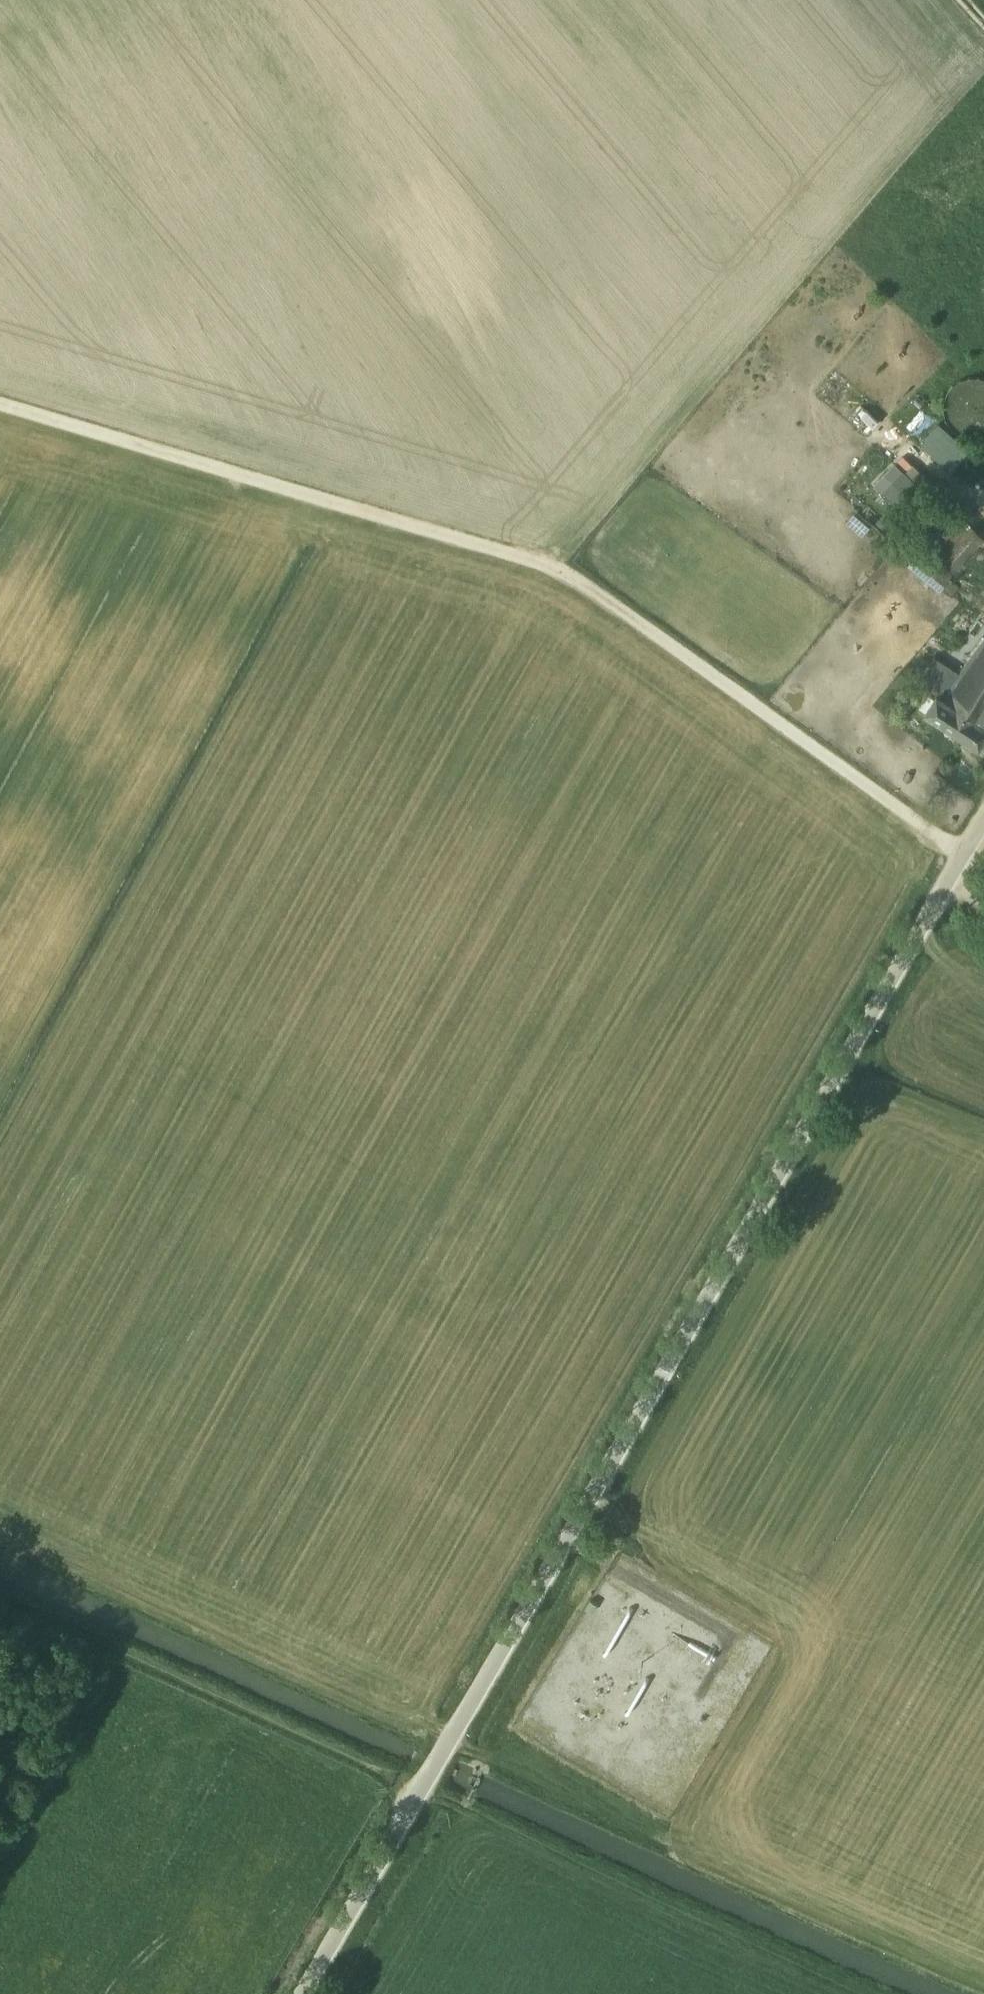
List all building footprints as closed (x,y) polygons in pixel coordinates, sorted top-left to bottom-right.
[(972,376),(966,378),(960,380),(954,384),(950,388),(946,394),(944,400),(943,407),(944,413),(946,420),(949,425),(953,430),(958,434),(964,437),(970,439),(977,439),(983,438),(983,378),(979,377),(972,376)] [(940,422),(922,443),(952,469),(971,448),(940,422)] [(903,454),(896,462),(906,472),(913,464),(903,454)] [(924,491),(903,471),(882,492),(903,513),(924,491)] [(953,573),(921,548),(908,565),(939,590),(953,573)] [(983,639),(942,699),(937,696),(926,712),(978,747),(983,738),(983,640),(983,639)]
